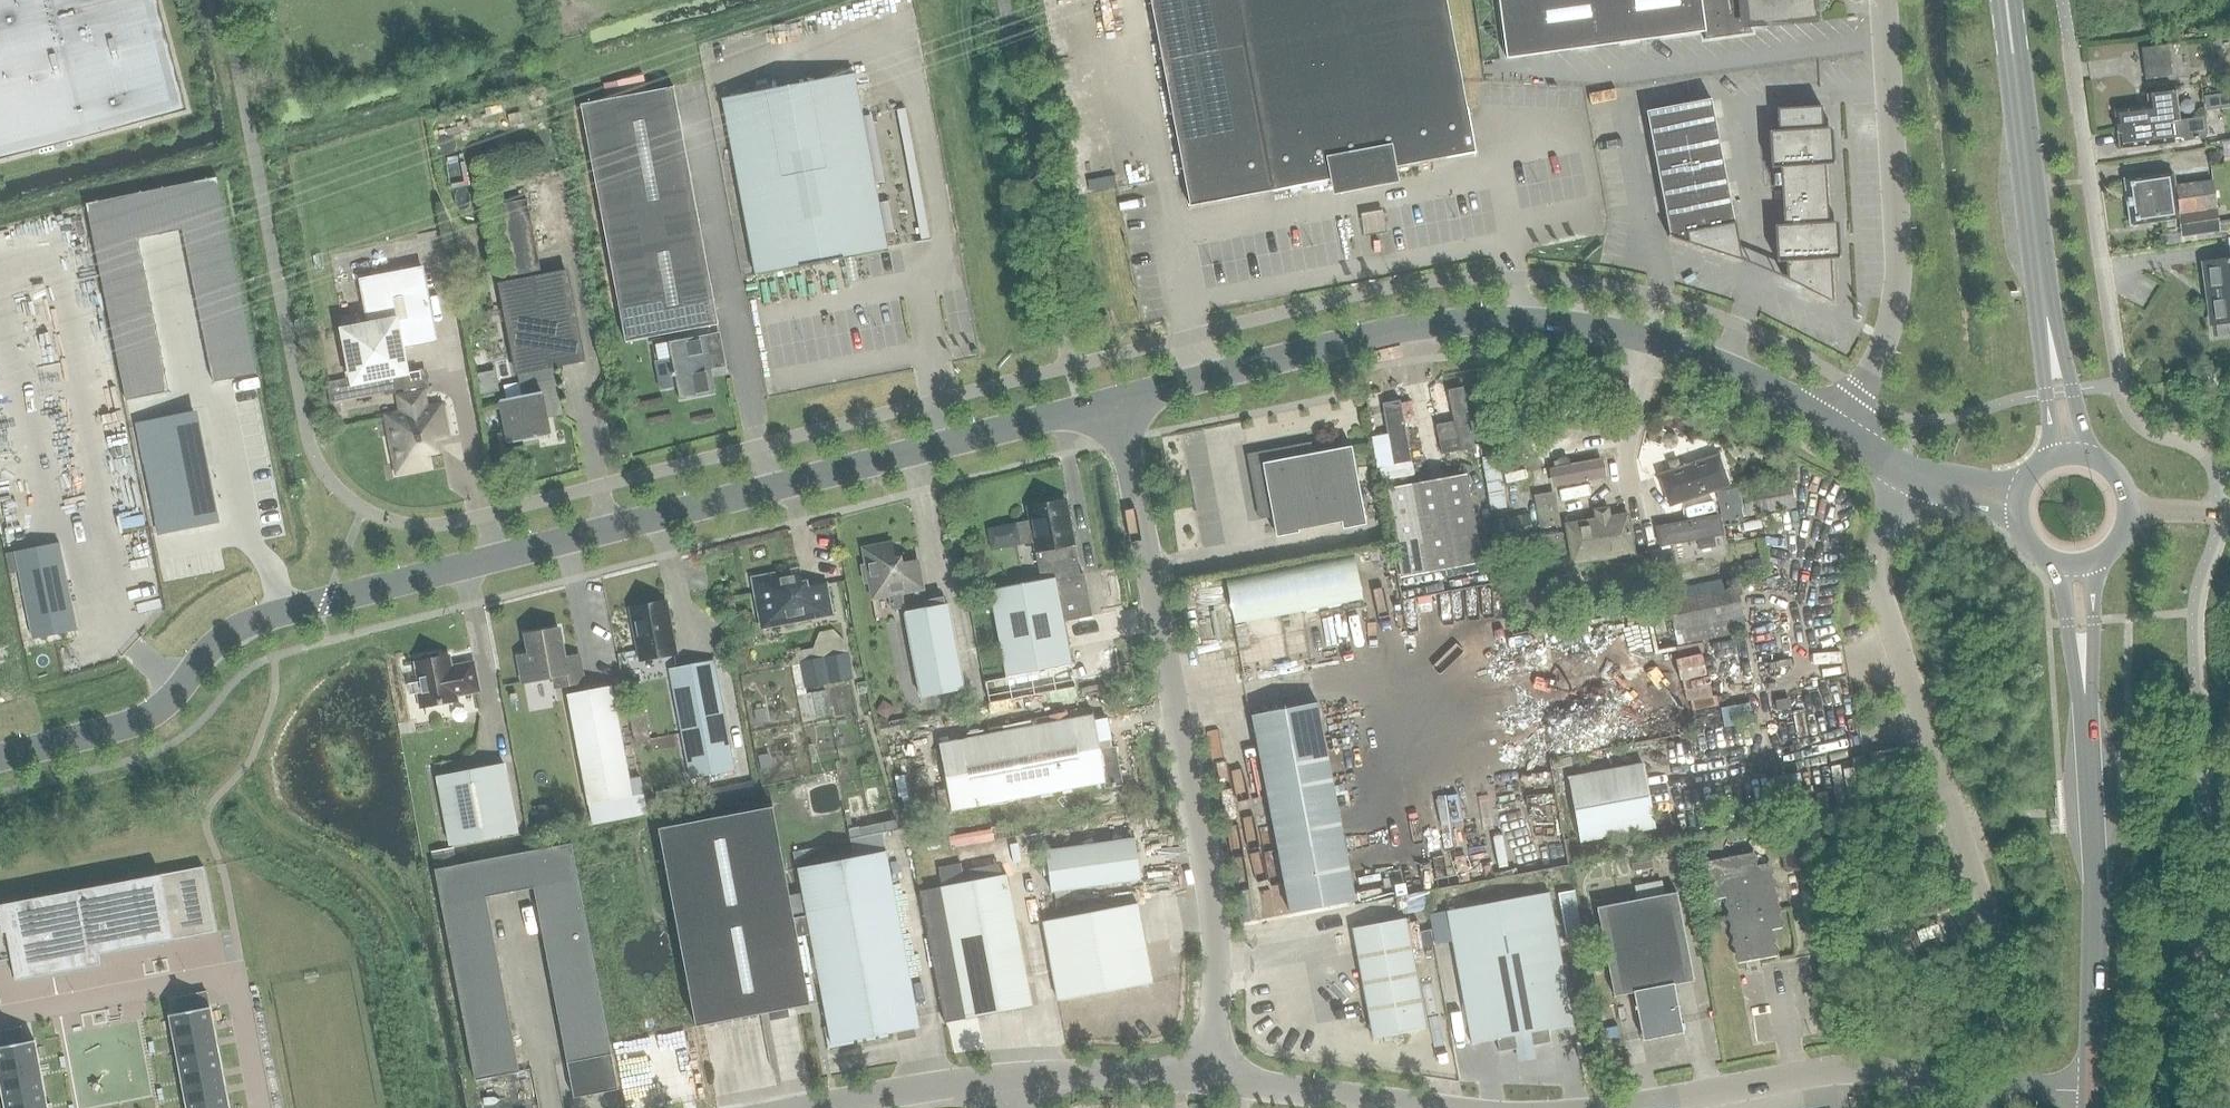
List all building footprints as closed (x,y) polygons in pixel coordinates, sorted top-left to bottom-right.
[(187,110),(158,0),(0,0),(0,160),(187,110)] [(1339,178),(1340,184),(1388,175),(1387,169),(1420,163),(1420,164),(1476,153),(1468,108),(1467,108),(1446,0),(1150,0),(1190,207),(1339,178)] [(1506,59),(1705,32),(1706,38),(1704,38),(1704,40),(1753,33),(1752,32),(1750,32),(1750,27),(1817,18),(1815,0),(1498,0),(1506,59)] [(2169,44),(2141,48),(2145,79),(2173,75),(2169,44)] [(888,249),(887,247),(854,73),(722,99),(755,274),(888,249)] [(626,342),(718,324),(673,87),(581,105),(626,342)] [(2222,92),(2222,94),(2204,96),(2206,108),(2206,110),(2229,107),(2229,91),(2222,92)] [(2118,128),(2179,120),(2175,92),(2148,96),(2149,106),(2115,111),(2118,128)] [(1711,98),(1646,111),(1654,151),(1660,185),(1661,192),(1669,232),(1669,235),(1668,237),(1742,260),(1734,219),(1727,179),(1719,139),(1711,98)] [(1833,303),(1821,106),(1777,109),(1778,131),(1769,131),(1771,168),(1780,167),(1784,225),(1775,225),(1777,262),(1786,262),(1787,277),(1784,276),(1783,277),(1833,303)] [(2179,120),(2118,128),(2121,149),(2174,141),(2174,139),(2180,138),(2186,145),(2205,142),(2209,136),(2206,117),(2179,121),(2179,120)] [(2172,174),(2125,180),(2131,225),(2178,219),(2181,236),(2219,231),(2213,183),(2180,187),(2179,179),(2173,180),(2172,174)] [(139,239),(183,230),(214,383),(257,374),(218,177),(93,202),(86,203),(86,204),(126,401),(170,392),(139,239)] [(510,275),(542,268),(527,198),(495,204),(510,275)] [(2204,262),(2212,323),(2229,321),(2229,259),(2204,262)] [(354,382),(405,372),(400,346),(436,340),(423,268),(361,280),(370,326),(344,331),(354,382)] [(566,272),(500,285),(517,373),(520,372),(523,386),(522,386),(524,395),(506,399),(514,442),(550,435),(550,434),(549,434),(544,407),(559,404),(555,381),(555,380),(552,366),(583,360),(566,272)] [(1099,336),(1112,332),(1108,315),(1095,319),(1099,336)] [(680,400),(715,394),(710,368),(704,369),(701,355),(707,354),(704,335),(669,342),(672,358),(656,361),(661,390),(677,387),(680,400)] [(327,382),(330,403),(355,399),(352,378),(327,382)] [(421,394),(405,397),(408,413),(388,417),(393,441),(390,441),(393,457),(396,457),(399,470),(427,465),(424,451),(433,449),(432,440),(444,437),(444,438),(446,438),(440,407),(425,410),(421,394)] [(1464,408),(1449,410),(1459,467),(1475,465),(1464,408)] [(195,413),(140,424),(143,440),(141,440),(143,449),(145,448),(162,533),(217,522),(195,413)] [(1392,421),(1377,424),(1387,481),(1403,478),(1392,421)] [(1660,446),(1665,431),(1653,427),(1648,442),(1660,446)] [(1311,443),(1247,455),(1258,509),(1271,506),(1272,516),(1273,516),(1276,534),(1342,522),(1342,524),(1365,520),(1351,446),(1313,453),(1311,443)] [(1608,454),(1544,466),(1547,481),(1559,479),(1562,493),(1573,491),(1571,477),(1611,469),(1608,454)] [(1727,486),(1717,455),(1660,475),(1670,505),(1727,486)] [(1400,578),(1428,572),(1481,563),(1465,474),(1412,484),(1384,490),(1400,578)] [(1790,481),(1742,490),(1746,516),(1795,507),(1790,481)] [(1719,493),(1722,508),(1738,505),(1736,490),(1719,493)] [(1536,497),(1542,528),(1558,524),(1552,494),(1536,497)] [(1030,521),(1017,524),(1021,544),(1034,541),(1041,579),(1079,572),(1065,500),(1027,507),(1030,521)] [(1741,521),(1738,505),(1722,508),(1725,524),(1741,521)] [(1719,513),(1659,524),(1662,541),(1722,530),(1719,513)] [(1494,521),(1498,544),(1533,537),(1529,514),(1494,521)] [(1628,514),(1566,525),(1572,564),(1634,554),(1628,514)] [(1560,534),(1543,537),(1546,554),(1563,551),(1560,534)] [(1714,537),(1697,540),(1699,550),(1715,547),(1714,537)] [(78,631),(60,543),(15,552),(33,640),(78,631)] [(892,543),(864,548),(867,565),(862,566),(864,574),(863,574),(865,582),(870,582),(873,598),(889,595),(892,610),(904,607),(901,593),(923,589),(917,560),(901,563),(900,558),(895,559),(892,543)] [(1352,557),(1222,577),(1229,622),(1359,601),(1352,557)] [(1759,560),(1746,561),(1748,574),(1761,573),(1759,560)] [(776,572),(751,577),(754,593),(758,592),(763,618),(765,624),(781,621),(781,625),(806,620),(805,616),(830,611),(825,584),(803,588),(800,572),(777,577),(776,572)] [(1041,579),(989,589),(1006,677),(1072,665),(1064,621),(1091,616),(1083,574),(1080,575),(1079,572),(1041,579)] [(1746,630),(1737,587),(1669,602),(1679,645),(1746,630)] [(676,654),(666,601),(631,608),(641,660),(676,654)] [(922,698),(964,689),(948,605),(948,603),(905,612),(905,613),(922,698)] [(564,657),(559,628),(526,634),(529,653),(519,656),(524,682),(553,677),(555,688),(584,682),(578,655),(564,657)] [(1674,657),(1680,679),(1704,672),(1698,651),(1674,657)] [(456,699),(455,695),(478,690),(473,663),(457,667),(458,669),(451,670),(448,656),(438,658),(437,656),(438,656),(437,654),(420,658),(421,661),(417,662),(421,683),(418,684),(422,707),(425,706),(456,700),(456,699)] [(852,679),(847,655),(801,663),(806,688),(852,679)] [(734,770),(713,660),(669,668),(690,778),(734,770)] [(612,686),(568,694),(589,804),(592,824),(649,813),(641,775),(629,777),(612,686)] [(827,691),(803,692),(804,713),(828,711),(827,691)] [(1317,702),(1252,715),(1290,914),(1355,901),(1317,702)] [(1095,720),(1094,715),(939,744),(952,811),(1104,782),(1105,788),(1123,785),(1116,747),(1112,747),(1107,718),(1095,720)] [(633,735),(635,743),(650,740),(649,732),(633,735)] [(450,844),(517,832),(505,764),(437,777),(450,844)] [(1581,840),(1654,826),(1643,765),(1569,779),(1581,840)] [(797,937),(810,935),(806,916),(794,918),(773,807),(659,828),(696,1026),(810,1004),(797,937)] [(1801,824),(1778,828),(1781,850),(1785,872),(1808,868),(1801,824)] [(1708,839),(1709,849),(1722,847),(1721,837),(1708,839)] [(1140,879),(1134,839),(1046,851),(1051,892),(1140,879)] [(534,887),(578,878),(572,843),(503,856),(510,892),(534,887)] [(457,861),(454,847),(431,851),(433,865),(457,861)] [(919,1027),(886,851),(797,868),(806,916),(810,935),(831,1044),(919,1027)] [(442,904),(486,896),(510,892),(503,856),(435,869),(442,904)] [(1774,951),(1775,951),(1770,924),(1780,922),(1769,869),(1756,871),(1754,858),(1699,868),(1705,896),(1725,892),(1737,958),(1774,951)] [(961,864),(939,869),(942,887),(919,891),(944,1023),(1032,1006),(1007,874),(1002,875),(971,881),(964,883),(961,864)] [(0,905),(0,962),(12,960),(16,981),(102,964),(100,954),(216,932),(204,866),(0,905)] [(534,887),(540,921),(585,913),(578,878),(534,887)] [(1665,894),(1662,881),(1634,886),(1637,900),(1665,894)] [(1566,938),(1582,935),(1574,891),(1558,893),(1566,938)] [(1548,892),(1447,911),(1472,1043),(1497,1039),(1499,1052),(1517,1049),(1518,1053),(1534,1050),(1533,1046),(1550,1042),(1548,1029),(1573,1025),(1548,892)] [(1694,981),(1677,892),(1665,894),(1637,900),(1597,907),(1614,996),(1634,992),(1643,1040),(1683,1032),(1674,985),(1694,981)] [(486,896),(442,904),(448,939),(493,930),(486,896)] [(1138,903),(1043,922),(1058,1001),(1153,983),(1138,903)] [(547,956),(592,948),(585,913),(540,921),(547,956)] [(1426,1028),(1406,918),(1352,928),(1373,1038),(1426,1028)] [(1875,920),(1877,931),(1888,930),(1886,918),(1875,920)] [(493,930),(448,939),(455,974),(500,966),(493,930)] [(1422,947),(1434,945),(1431,930),(1420,932),(1422,947)] [(1451,940),(1438,942),(1443,976),(1456,974),(1451,940)] [(554,992),(598,983),(592,948),(547,956),(554,992)] [(500,966),(455,974),(462,1009),(506,1001),(500,966)] [(598,983),(554,992),(560,1027),(605,1018),(598,983)] [(170,1015),(188,1107),(229,1107),(210,1007),(204,1008),(202,995),(208,994),(207,992),(177,998),(180,1013),(170,1015)] [(506,1001),(462,1009),(468,1044),(513,1036),(506,1001)] [(605,1018),(560,1027),(567,1062),(612,1054),(605,1018)] [(0,1031),(0,1046),(0,1047),(0,1076),(6,1107),(47,1107),(35,1041),(25,1042),(22,1027),(0,1031)] [(513,1036),(468,1044),(475,1080),(520,1071),(513,1036)] [(612,1054),(567,1062),(574,1097),(618,1089),(612,1054)] [(176,1096),(163,1098),(165,1107),(179,1107),(176,1096)]
